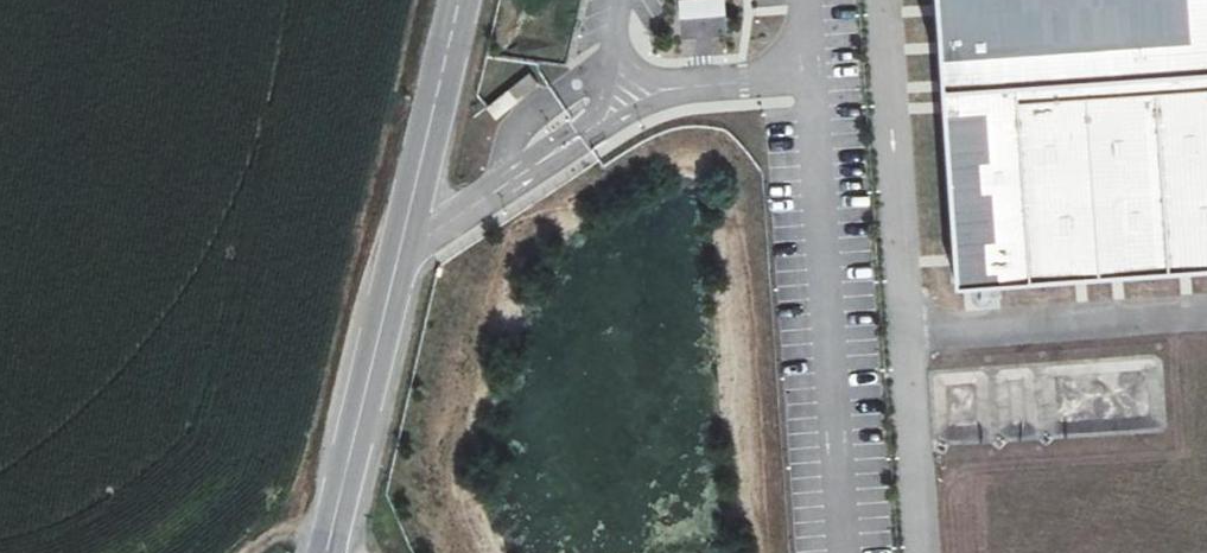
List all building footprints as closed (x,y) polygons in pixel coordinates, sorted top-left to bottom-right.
[(726,15),(725,0),(676,0),(677,18),(726,15)] [(943,63),(1206,45),(1206,0),(939,0),(943,63)] [(943,63),(956,274),(1206,259),(1206,45),(943,63)] [(529,74),(509,90),(518,102),(538,86),(529,74)] [(518,102),(509,90),(487,108),(495,119),(518,102)]
